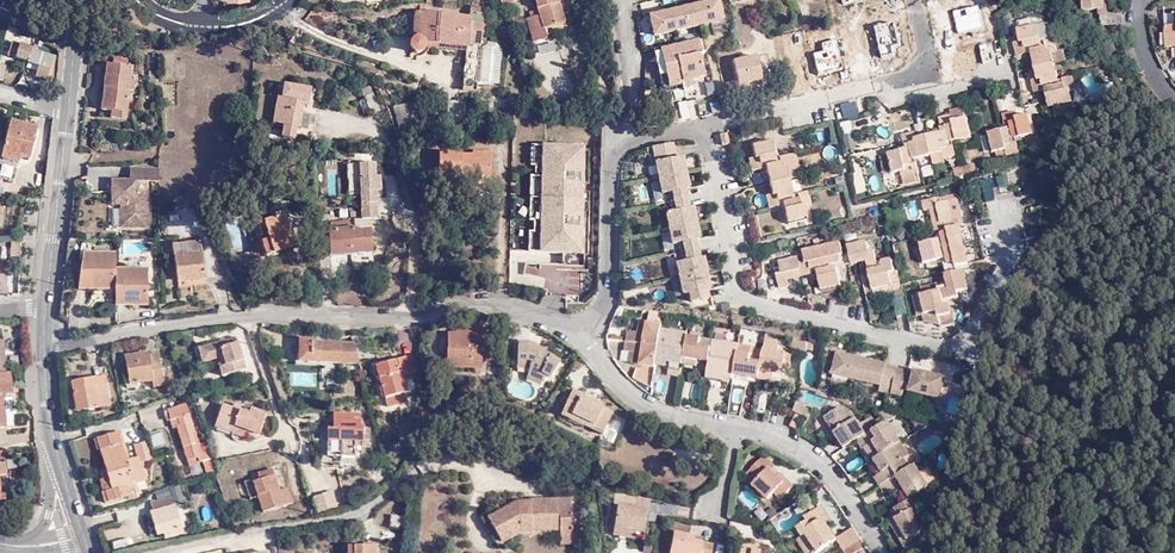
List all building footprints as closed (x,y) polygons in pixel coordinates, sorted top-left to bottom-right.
[(559,0),(534,0),(538,15),(526,19),(532,40),(539,37),(538,30),(566,22),(559,0)] [(751,0),(689,0),(699,41),(660,50),(669,88),(681,85),(683,92),(685,92),(761,74),(754,43),(739,46),(730,5),(751,0)] [(1082,10),(1098,9),(1103,9),(1103,0),(1081,0),(1082,10)] [(1108,0),(1103,0),(1103,9),(1098,9),(1098,15),(1101,14),(1109,14),(1108,0)] [(418,11),(415,38),(414,39),(412,40),(411,42),(410,43),(410,44),(410,45),(410,46),(410,47),(410,48),(410,49),(410,50),(411,51),(412,51),(413,52),(414,53),(415,53),(416,53),(417,53),(419,53),(420,53),(422,52),(423,50),(424,49),(424,48),(424,46),(424,45),(424,44),(466,48),(469,47),(469,46),(470,32),(482,33),(487,33),(488,14),(484,13),(470,12),(423,8),(423,5),(418,5),(418,11)] [(511,18),(514,30),(523,27),(518,13),(512,15),(513,17),(511,18)] [(1122,14),(1109,14),(1101,14),(1101,25),(1122,24),(1122,14)] [(1174,25),(1164,26),(1165,48),(1174,47),(1174,25)] [(523,27),(514,30),(519,44),(527,41),(523,27)] [(1041,45),(1037,28),(1018,32),(1020,42),(1013,43),(1016,55),(1026,53),(1025,49),(1041,45)] [(481,47),(482,33),(470,32),(469,46),(481,47)] [(1031,51),(1035,69),(1038,79),(1030,81),(1033,94),(1044,90),(1043,87),(1058,83),(1054,64),(1051,54),(1058,52),(1054,40),(1045,42),(1046,47),(1031,51)] [(46,81),(48,76),(50,70),(53,59),(54,58),(33,51),(33,48),(12,41),(7,55),(28,62),(28,63),(38,67),(35,77),(46,81)] [(556,41),(532,48),(544,90),(568,83),(556,41)] [(469,47),(466,48),(462,90),(476,91),(480,48),(469,47)] [(113,65),(128,67),(128,59),(114,58),(113,65)] [(48,76),(57,78),(58,60),(53,59),(50,70),(48,76)] [(133,67),(128,67),(113,65),(106,64),(101,111),(111,112),(110,119),(127,120),(133,67)] [(1053,107),(1071,102),(1068,91),(1075,89),(1072,77),(1062,79),(1064,83),(1048,88),(1053,107)] [(310,89),(284,84),(282,98),(277,97),(273,124),(283,126),(281,138),(295,140),(298,128),(299,128),(304,102),(308,103),(310,89)] [(373,94),(364,98),(371,115),(380,111),(373,94)] [(843,119),(857,116),(854,101),(839,105),(843,119)] [(1072,106),(1071,102),(1053,107),(1053,111),(1072,106)] [(413,121),(409,103),(393,106),(397,125),(413,121)] [(969,138),(965,119),(962,107),(951,110),(952,114),(938,117),(940,128),(946,127),(950,143),(969,138)] [(1025,137),(1030,136),(1025,117),(1016,119),(1015,111),(1002,114),(1005,125),(1009,124),(1012,140),(1025,137)] [(12,121),(2,158),(18,163),(20,157),(29,159),(36,128),(12,121)] [(988,134),(992,153),(995,152),(1004,150),(1005,156),(1018,153),(1015,144),(1011,145),(1007,129),(988,134)] [(925,157),(919,138),(916,139),(914,132),(901,135),(904,145),(908,144),(912,160),(925,157)] [(944,132),(929,136),(934,154),(941,152),(943,159),(955,156),(953,146),(948,148),(944,132)] [(1034,135),(1033,135),(1030,136),(1025,137),(1027,143),(1035,141),(1034,135)] [(934,154),(929,136),(926,136),(919,138),(925,157),(931,155),(934,154)] [(775,161),(771,141),(752,146),(755,158),(747,159),(750,172),(761,169),(760,165),(775,161)] [(585,146),(528,145),(528,165),(537,166),(537,177),(530,176),(527,197),(584,198),(585,146)] [(906,149),(887,154),(892,172),(903,169),(907,185),(920,182),(915,163),(910,165),(906,149)] [(460,177),(460,181),(481,182),(481,176),(491,176),(492,152),(471,151),(470,156),(462,155),(462,150),(441,150),(441,176),(460,177)] [(934,155),(943,161),(943,159),(941,152),(934,154),(934,155)] [(934,154),(931,155),(933,164),(943,161),(934,155),(934,154)] [(765,167),(770,185),(772,195),(765,197),(768,209),(778,207),(777,203),(793,199),(788,180),(786,170),(792,168),(789,156),(780,158),(781,163),(765,167)] [(683,157),(655,162),(662,194),(672,192),(676,211),(666,213),(672,244),(683,242),(687,261),(676,263),(682,294),(690,293),(692,302),(708,299),(706,290),(710,289),(704,257),(700,258),(696,240),(700,239),(693,207),(690,208),(686,189),(689,188),(683,157)] [(345,164),(347,193),(357,193),(358,220),(377,219),(376,203),(379,203),(377,163),(345,164)] [(954,169),(963,175),(976,172),(974,163),(953,168),(954,169)] [(250,167),(250,175),(260,176),(260,167),(250,167)] [(136,183),(159,183),(159,170),(129,170),(129,182),(112,182),(112,196),(121,196),(121,205),(121,228),(147,228),(147,194),(136,194),(136,183)] [(869,175),(870,190),(880,190),(879,174),(869,175)] [(1007,175),(996,177),(998,190),(1009,188),(1007,175)] [(460,186),(460,181),(460,177),(441,176),(440,185),(460,186)] [(981,198),(992,198),(992,180),(980,180),(981,198)] [(787,223),(806,218),(803,207),(809,205),(807,192),(797,195),(798,199),(782,204),(787,223)] [(112,205),(121,205),(121,196),(112,196),(112,205)] [(583,255),(584,198),(527,197),(525,220),(531,219),(532,233),(526,234),(527,252),(583,255)] [(948,201),(953,221),(963,219),(958,198),(948,201)] [(934,225),(945,223),(953,221),(948,201),(936,204),(935,199),(922,202),(925,211),(930,210),(934,225)] [(110,228),(119,227),(119,206),(110,206),(110,228)] [(254,226),(263,258),(294,247),(284,215),(282,211),(271,215),(273,219),(254,226)] [(946,228),(945,223),(934,225),(936,234),(940,233),(947,232),(946,228)] [(959,225),(946,228),(947,232),(940,233),(944,249),(947,264),(954,262),(955,266),(968,263),(963,244),(959,225)] [(357,250),(357,254),(373,253),(371,230),(355,231),(355,229),(328,231),(329,252),(357,250)] [(924,263),(942,259),(938,240),(920,244),(924,263)] [(172,245),(177,282),(205,278),(200,241),(172,245)] [(867,266),(877,264),(874,252),(869,253),(866,241),(847,246),(849,254),(851,264),(866,261),(867,266)] [(811,269),(840,262),(839,256),(843,255),(840,243),(802,251),(805,264),(809,263),(811,269)] [(115,290),(115,269),(115,252),(83,253),(77,290),(115,290)] [(851,264),(849,254),(843,255),(839,256),(840,262),(842,266),(851,264)] [(331,258),(332,273),(351,271),(350,256),(331,258)] [(787,279),(803,276),(800,265),(798,257),(778,262),(780,273),(776,274),(779,289),(789,287),(787,279)] [(892,285),(893,290),(903,288),(899,271),(894,273),(890,258),(881,261),(882,266),(878,267),(868,270),(867,270),(872,289),(892,285)] [(943,265),(945,274),(956,271),(955,266),(954,262),(947,264),(943,265)] [(809,263),(805,264),(800,265),(803,276),(811,274),(811,269),(809,263)] [(115,290),(115,306),(148,306),(148,268),(115,269),(115,290)] [(841,286),(836,268),(817,272),(822,291),(841,286)] [(956,271),(945,274),(948,289),(942,290),(945,301),(958,297),(957,292),(968,290),(964,269),(956,271)] [(874,295),(893,290),(892,285),(872,289),(874,295)] [(937,317),(951,314),(949,304),(944,305),(940,290),(918,295),(922,316),(923,321),(938,323),(937,317)] [(563,310),(563,294),(543,293),(543,309),(563,310)] [(922,316),(918,295),(912,296),(917,317),(922,316)] [(953,324),(951,314),(937,317),(938,323),(939,327),(953,324)] [(659,346),(661,330),(662,325),(640,322),(638,333),(628,331),(626,342),(659,346)] [(455,356),(447,356),(447,368),(480,370),(483,326),(456,324),(456,334),(455,356)] [(661,330),(656,365),(669,367),(682,369),(684,358),(687,336),(687,333),(661,330)] [(448,334),(447,356),(455,356),(456,334),(448,334)] [(709,362),(712,340),(701,338),(687,336),(684,358),(696,360),(709,362)] [(246,369),(236,337),(198,348),(202,364),(217,359),(222,376),(246,369)] [(763,350),(759,379),(772,381),(773,374),(783,375),(784,369),(786,354),(786,353),(776,352),(778,340),(765,338),(763,350)] [(298,362),(359,364),(353,343),(311,342),(312,339),(298,339),(298,362)] [(709,362),(707,374),(733,379),(734,374),(738,344),(712,340),(709,362)] [(806,350),(807,343),(792,341),(791,349),(806,352),(806,350)] [(535,350),(536,346),(537,344),(529,343),(517,342),(517,360),(528,361),(530,361),(529,368),(526,379),(541,385),(546,375),(550,377),(559,362),(547,354),(545,353),(540,351),(535,350)] [(652,389),(656,365),(659,346),(626,342),(624,352),(635,353),(633,365),(640,366),(640,369),(636,369),(633,378),(652,389)] [(734,374),(759,379),(763,350),(752,349),(752,347),(738,344),(734,374)] [(129,385),(152,381),(153,387),(162,386),(157,353),(148,355),(148,352),(124,356),(129,385)] [(903,396),(904,391),(908,372),(908,371),(886,366),(887,363),(836,352),(832,374),(882,385),(881,391),(903,396)] [(404,374),(414,372),(417,371),(412,355),(374,366),(383,398),(384,398),(387,406),(408,401),(405,393),(407,392),(403,381),(401,372),(404,372),(404,374)] [(684,358),(682,369),(694,371),(696,360),(684,358)] [(528,361),(517,360),(516,368),(529,368),(530,361),(528,361)] [(943,365),(935,363),(933,371),(941,373),(943,365)] [(667,375),(681,377),(682,369),(669,367),(667,375)] [(913,373),(909,392),(942,399),(947,377),(914,370),(913,373)] [(291,386),(315,386),(316,372),(291,371),(291,386)] [(416,378),(414,372),(404,374),(404,372),(401,372),(403,381),(416,378)] [(908,372),(904,391),(909,392),(913,373),(908,372)] [(11,384),(10,373),(6,373),(0,374),(0,385),(11,384)] [(110,405),(104,375),(71,382),(77,412),(110,405)] [(0,385),(0,429),(7,428),(14,427),(11,398),(4,398),(4,396),(12,395),(11,384),(0,385)] [(594,405),(596,401),(573,389),(560,415),(569,419),(571,414),(594,426),(594,428),(603,433),(612,414),(601,408),(594,405)] [(200,461),(212,457),(207,442),(196,445),(193,434),(195,432),(185,403),(167,409),(171,420),(177,418),(180,425),(176,426),(187,460),(198,457),(200,461)] [(239,410),(232,408),(221,405),(214,427),(232,433),(234,427),(247,431),(258,435),(265,413),(251,408),(249,414),(239,410)] [(800,414),(808,418),(811,413),(795,406),(793,411),(797,412),(800,414)] [(851,443),(877,427),(871,417),(859,424),(851,411),(845,414),(842,408),(839,407),(824,418),(839,441),(846,437),(851,443)] [(571,414),(569,419),(592,430),(594,428),(594,426),(571,414)] [(790,425),(801,430),(806,419),(796,414),(790,425)] [(174,427),(176,426),(180,425),(177,418),(171,420),(174,427)] [(929,423),(911,418),(918,430),(929,423)] [(361,420),(333,420),(333,440),(341,441),(341,444),(354,445),(354,441),(363,441),(363,440),(370,440),(370,427),(363,427),(363,425),(361,426),(361,420)] [(610,422),(605,441),(615,444),(620,424),(610,422)] [(889,425),(884,423),(877,427),(855,441),(860,449),(863,447),(866,445),(874,458),(900,442),(889,425)] [(234,427),(232,433),(232,434),(245,439),(247,431),(234,427)] [(855,441),(877,427),(851,443),(851,444),(855,441)] [(706,432),(692,429),(691,435),(705,437),(706,432)] [(112,489),(102,492),(101,492),(104,503),(136,494),(133,481),(146,477),(142,462),(152,459),(146,442),(134,445),(138,459),(127,463),(118,431),(96,438),(106,469),(112,489)] [(154,446),(164,444),(162,433),(152,434),(154,446)] [(839,441),(843,448),(851,443),(846,437),(839,441)] [(900,443),(900,442),(874,458),(875,459),(900,443)] [(900,443),(875,459),(874,459),(882,473),(879,475),(875,477),(880,486),(909,467),(904,460),(909,456),(900,443)] [(354,445),(341,444),(340,450),(334,450),(333,459),(345,460),(345,456),(354,457),(354,445)] [(863,447),(872,460),(874,458),(866,445),(863,447)] [(784,482),(776,474),(769,468),(772,464),(764,456),(746,473),(755,482),(752,485),(768,499),(774,493),(780,499),(794,486),(787,480),(784,482)] [(904,460),(909,467),(914,464),(909,456),(904,460)] [(216,469),(214,462),(212,457),(200,461),(198,457),(187,460),(177,464),(182,481),(216,469)] [(874,459),(872,460),(869,462),(873,468),(874,467),(879,475),(882,473),(874,459)] [(909,468),(880,486),(885,496),(898,488),(902,485),(909,498),(914,495),(928,486),(914,464),(914,465),(909,468)] [(386,467),(369,472),(371,482),(389,477),(386,467)] [(909,467),(880,486),(909,468),(909,467)] [(99,481),(102,492),(112,489),(106,469),(101,471),(103,480),(99,481)] [(272,469),(258,474),(260,480),(245,484),(249,498),(257,495),(263,513),(293,503),(288,487),(280,490),(275,475),(274,475),(272,469)] [(778,471),(776,474),(784,482),(787,480),(778,471)] [(178,485),(169,488),(176,507),(183,505),(178,485)] [(898,488),(906,500),(909,498),(902,485),(898,488)] [(154,492),(157,500),(171,495),(169,488),(154,492)] [(331,490),(318,495),(324,510),(337,506),(331,490)] [(914,495),(909,498),(910,499),(894,508),(899,517),(895,519),(907,539),(901,542),(905,549),(921,539),(919,531),(920,531),(923,523),(920,518),(923,516),(917,507),(920,505),(914,495)] [(167,533),(168,538),(182,533),(171,496),(150,503),(152,512),(150,513),(157,535),(163,534),(167,533)] [(642,537),(645,523),(638,522),(641,509),(642,510),(644,500),(628,497),(626,507),(617,506),(613,528),(635,532),(635,536),(642,537)] [(539,504),(539,499),(531,499),(531,501),(517,502),(487,518),(501,542),(521,531),(531,532),(560,530),(560,528),(572,527),(572,544),(579,544),(578,526),(572,526),(572,499),(547,499),(547,504),(539,504)] [(648,511),(650,500),(644,500),(642,510),(641,509),(638,522),(645,523),(647,511),(648,511)] [(859,538),(852,527),(836,537),(827,523),(826,522),(824,524),(821,519),(827,515),(821,506),(804,517),(807,521),(797,528),(802,536),(805,534),(818,552),(836,540),(842,550),(859,538)] [(899,517),(894,508),(891,510),(895,519),(899,517)] [(408,529),(408,526),(409,517),(391,515),(390,527),(408,529)] [(826,522),(827,523),(831,521),(827,515),(821,519),(824,524),(826,522)] [(890,522),(901,542),(907,539),(895,519),(890,522)] [(560,528),(560,530),(560,544),(572,544),(572,527),(560,528)] [(635,532),(613,528),(612,536),(634,540),(635,536),(635,532)] [(694,536),(673,533),(669,552),(712,552),(713,545),(702,543),(693,541),(694,536)] [(805,534),(802,536),(800,537),(811,552),(818,552),(805,534)] [(859,538),(842,550),(844,552),(855,552),(864,546),(859,538)] [(752,543),(741,542),(739,552),(769,552),(770,546),(760,545),(760,547),(751,546),(752,543)]
